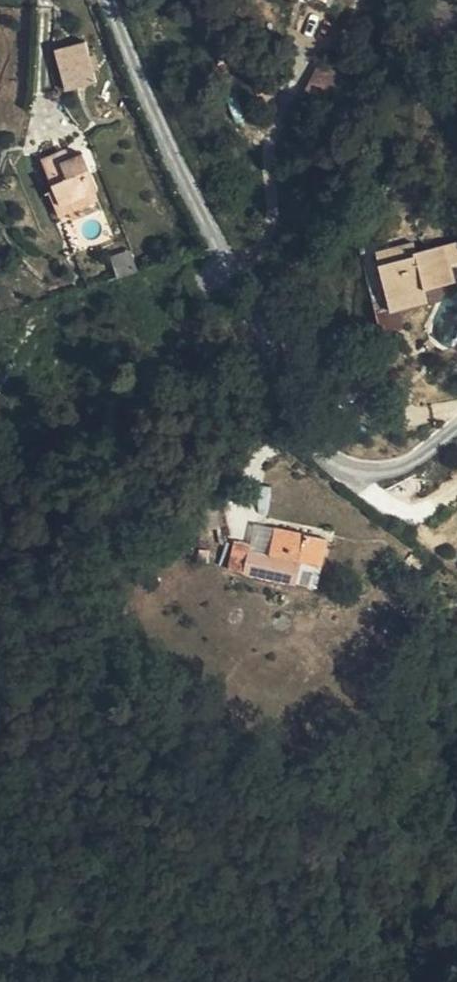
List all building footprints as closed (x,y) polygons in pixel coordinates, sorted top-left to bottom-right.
[(58,56),(60,61),(88,54),(85,42),(64,48),(58,56)] [(88,54),(60,61),(67,88),(95,80),(88,54)] [(316,65),(305,90),(328,100),(339,75),(316,65)] [(67,148),(57,153),(61,162),(71,158),(67,148)] [(61,162),(57,153),(42,159),(54,187),(62,205),(95,191),(98,189),(82,152),(71,158),(61,162)] [(62,205),(54,187),(48,190),(55,207),(62,205)] [(62,205),(55,207),(60,217),(79,209),(99,201),(95,191),(62,205)] [(99,201),(79,209),(83,217),(102,209),(99,201)] [(416,252),(414,241),(400,245),(403,257),(417,254),(416,252)] [(426,288),(455,281),(451,264),(456,263),(456,241),(416,252),(417,254),(426,288)] [(375,250),(387,298),(426,288),(417,254),(403,257),(400,245),(375,250)] [(110,257),(117,277),(139,270),(131,249),(110,257)] [(391,311),(429,301),(426,288),(387,298),(391,311)] [(270,555),(275,527),(257,522),(253,544),(251,551),(270,555)] [(321,567),(326,539),(275,527),(270,555),(251,551),(253,544),(235,540),(229,567),(296,583),(301,562),(321,567)]
